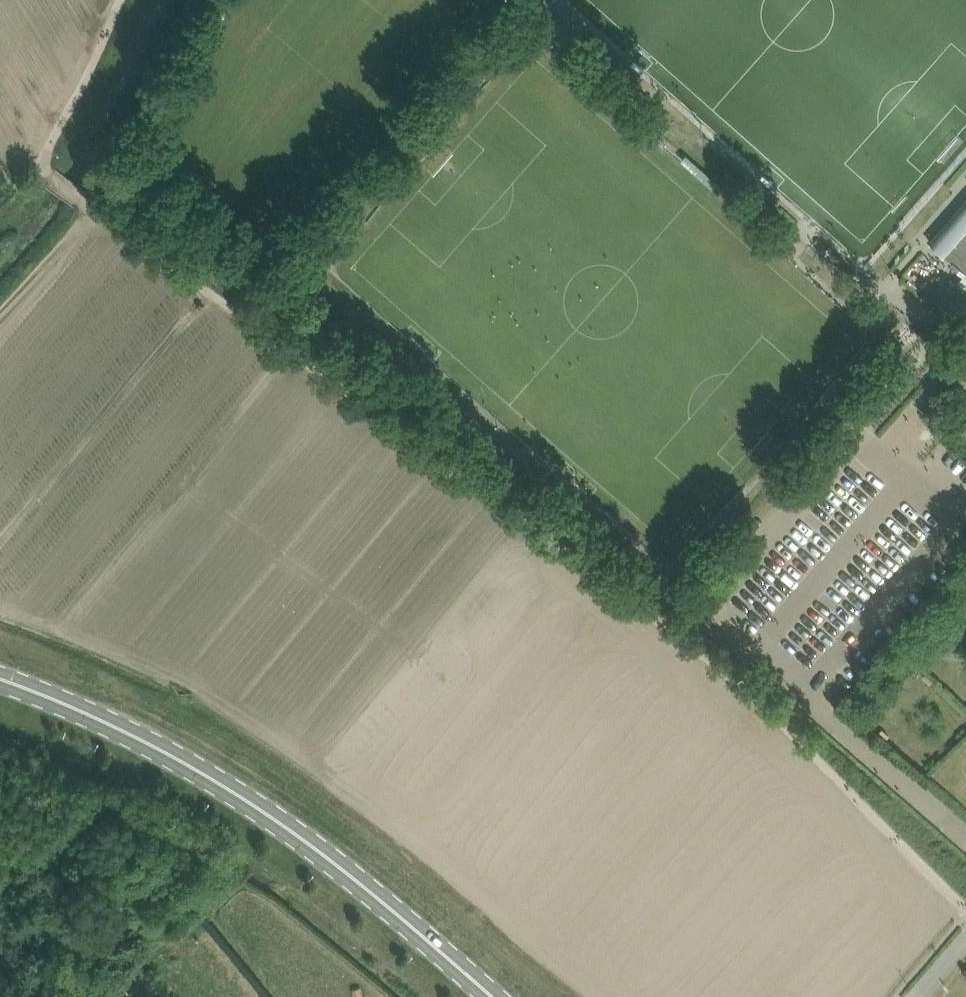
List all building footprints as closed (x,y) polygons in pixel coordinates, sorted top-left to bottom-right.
[(930,243),(965,275),(965,202),(930,243)] [(859,699),(866,691),(858,685),(851,692),(859,699)] [(352,990),(354,996),(359,996),(362,996),(360,988),(352,990)]
